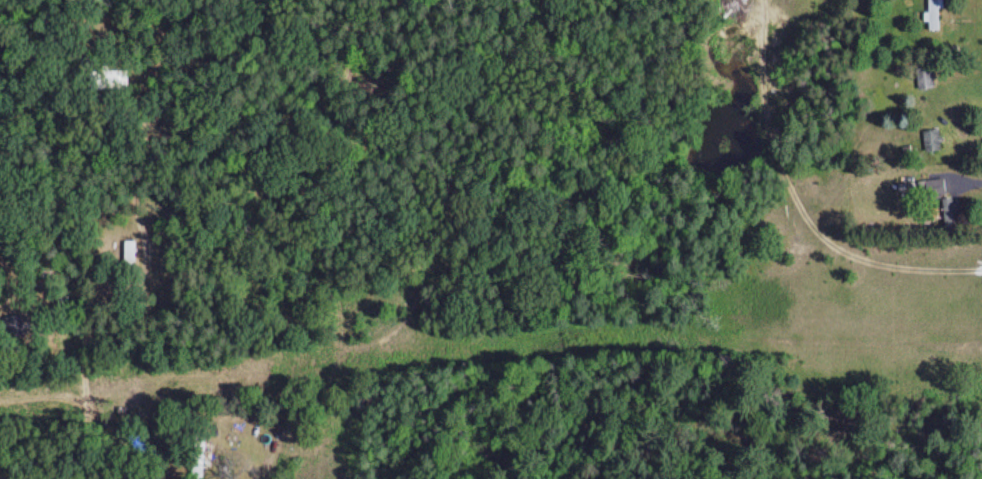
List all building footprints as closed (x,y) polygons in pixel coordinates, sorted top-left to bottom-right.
[(931,31),(945,31),(945,0),(931,0),(931,31)] [(936,88),(936,70),(921,70),(921,88),(936,88)] [(945,151),(943,130),(926,131),(928,152),(945,151)] [(949,178),(921,182),(923,197),(951,193),(949,178)] [(128,265),(139,265),(139,241),(128,241),(128,265)]
